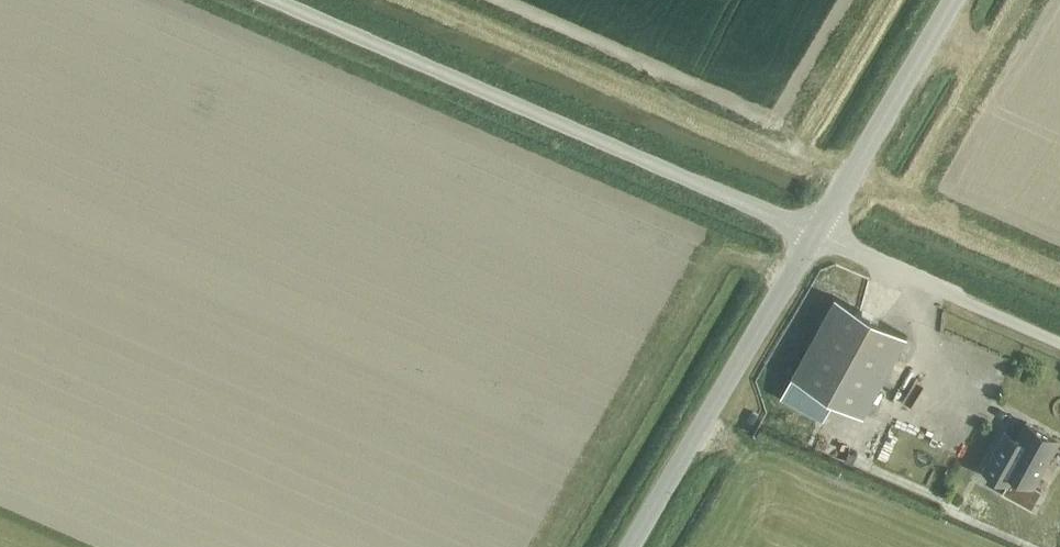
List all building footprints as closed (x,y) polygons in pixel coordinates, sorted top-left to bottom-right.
[(792,375),(864,413),(906,338),(834,298),(792,375)] [(899,380),(912,354),(904,349),(891,376),(899,380)] [(758,414),(756,413),(753,411),(747,420),(752,424),(758,414)] [(981,473),(1006,487),(1011,477),(1031,489),(1057,444),(1059,446),(1059,445),(1025,425),(1016,441),(1003,434),(981,473)]
